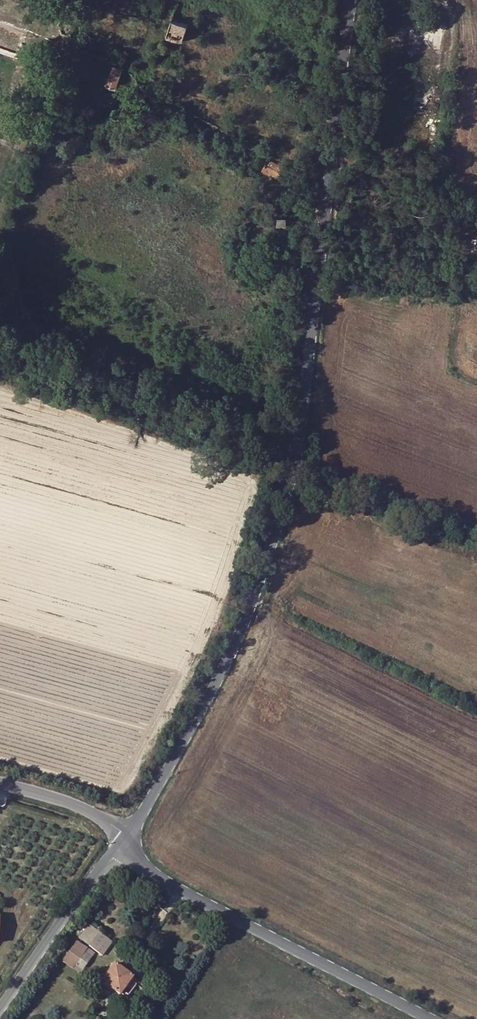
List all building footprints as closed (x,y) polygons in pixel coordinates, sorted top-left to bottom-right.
[(169,36),(183,41),(189,23),(174,18),(169,36)] [(106,84),(115,89),(121,76),(112,71),(106,84)] [(276,156),(269,153),(261,169),(277,178),(283,167),(273,162),(276,156)] [(283,167),(286,161),(276,156),(273,162),(283,167)] [(84,944),(97,953),(106,940),(93,931),(85,924),(76,938),(84,944)] [(84,950),(73,942),(60,960),(71,968),(84,950)] [(85,948),(84,950),(71,968),(70,968),(77,973),(92,953),(85,948)] [(132,975),(113,962),(100,982),(119,994),(120,992),(127,997),(137,981),(130,976),(132,975)]
